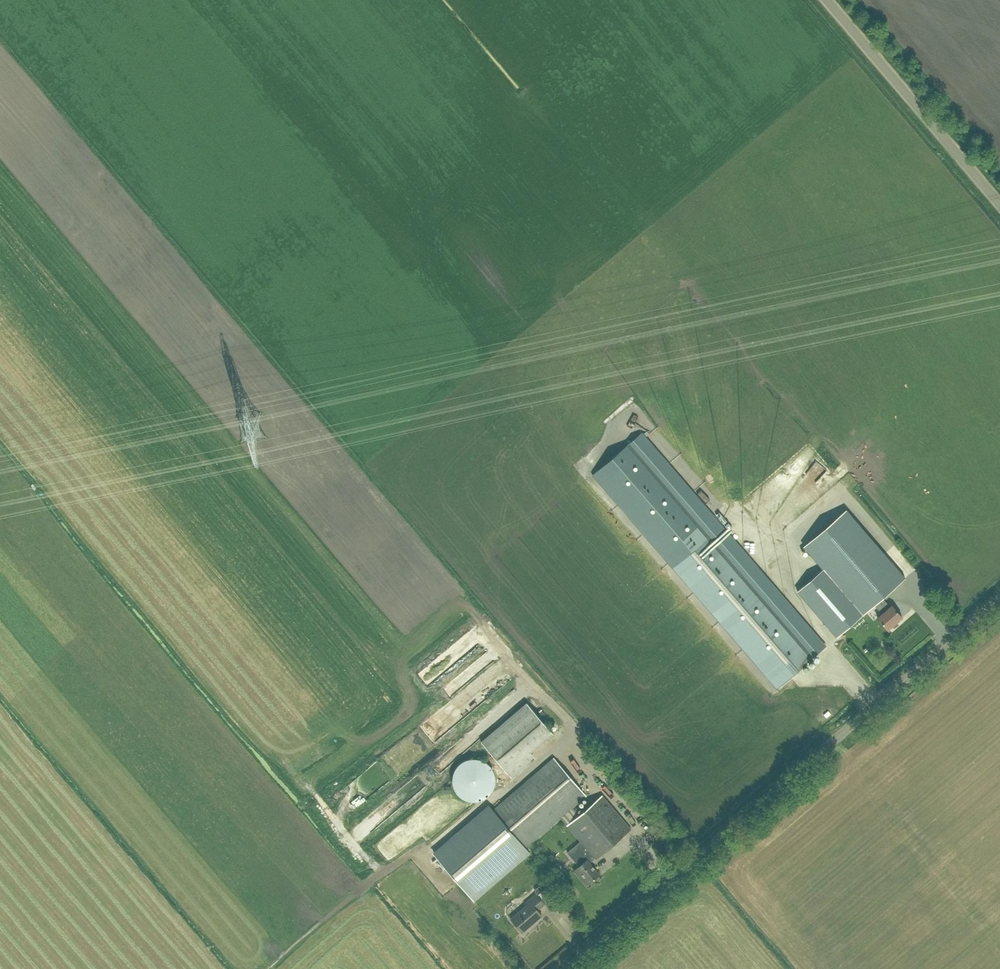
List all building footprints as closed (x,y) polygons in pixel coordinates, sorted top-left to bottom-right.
[(663,557),(776,688),(816,654),(825,646),(641,433),(592,475),(663,557)] [(822,569),(797,591),(836,637),(874,605),(882,598),(905,578),(846,509),(803,546),(822,569)] [(882,598),(874,605),(881,614),(877,617),(887,629),(902,617),(892,605),(887,609),(884,606),(887,603),(882,598)] [(471,626),(471,635),(483,636),(483,627),(471,626)] [(900,642),(904,636),(897,631),(893,637),(900,642)] [(477,639),(469,644),(473,651),(481,645),(477,639)] [(493,666),(481,679),(489,686),(501,673),(493,666)] [(528,700),(482,735),(507,767),(517,759),(515,756),(520,752),(518,749),(512,753),(504,741),(513,734),(520,743),(521,742),(526,747),(550,729),(528,700)] [(550,724),(557,719),(549,709),(542,714),(550,724)] [(559,737),(568,729),(563,725),(555,733),(559,737)] [(429,753),(436,743),(431,739),(424,749),(429,753)] [(401,744),(414,760),(419,756),(407,740),(401,744)] [(574,870),(586,885),(599,874),(589,862),(595,858),(631,828),(602,795),(577,816),(571,809),(586,795),(554,757),(493,809),(490,806),(434,853),(473,899),(529,851),(526,847),(561,818),(581,841),(567,852),(579,866),(574,870)] [(469,758),(466,759),(461,762),(458,764),(456,767),(454,770),(453,773),(452,777),(452,780),(453,786),(454,789),(455,792),(457,794),(459,796),(465,799),(468,801),(473,801),(475,801),(481,800),(485,798),(489,795),(492,792),(494,787),(495,782),(495,779),(495,774),(494,772),(492,768),(489,765),(485,761),(482,760),(476,758),(473,758),(469,758)] [(537,909),(544,903),(536,894),(525,903),(526,905),(511,918),(522,931),(542,914),(537,909)]
